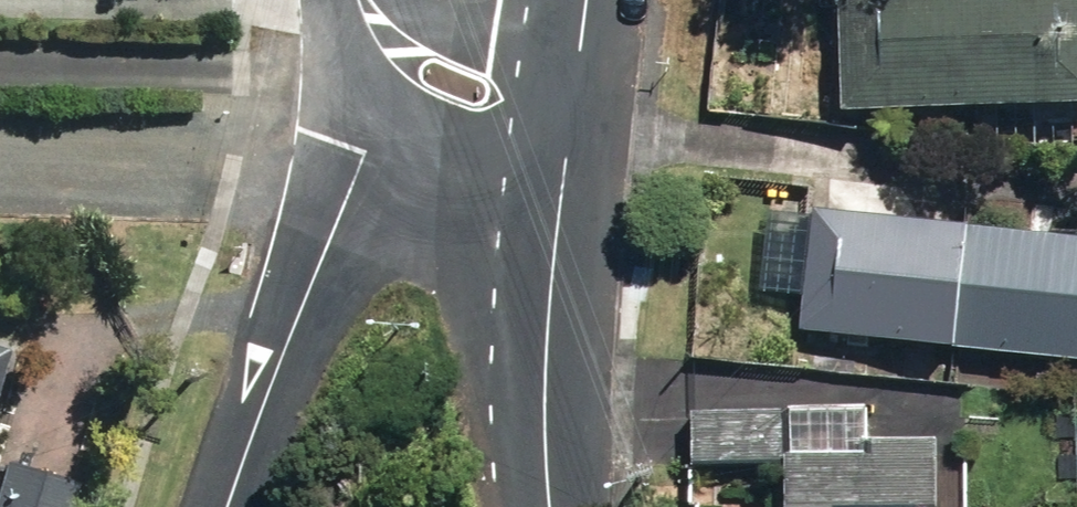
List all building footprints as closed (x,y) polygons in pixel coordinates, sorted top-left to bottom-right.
[(856,92),(1076,85),(1076,0),(852,0),(856,92)] [(972,220),(817,208),(814,235),(789,233),(785,272),(811,276),(806,330),(961,344),(972,220)] [(961,344),(1076,354),(1076,230),(972,220),(961,344)] [(10,347),(0,344),(0,380),(10,347)] [(943,434),(868,434),(869,405),(696,408),(696,465),(787,464),(787,506),(944,506),(943,434)] [(72,481),(2,462),(0,468),(0,506),(65,506),(72,481)]
